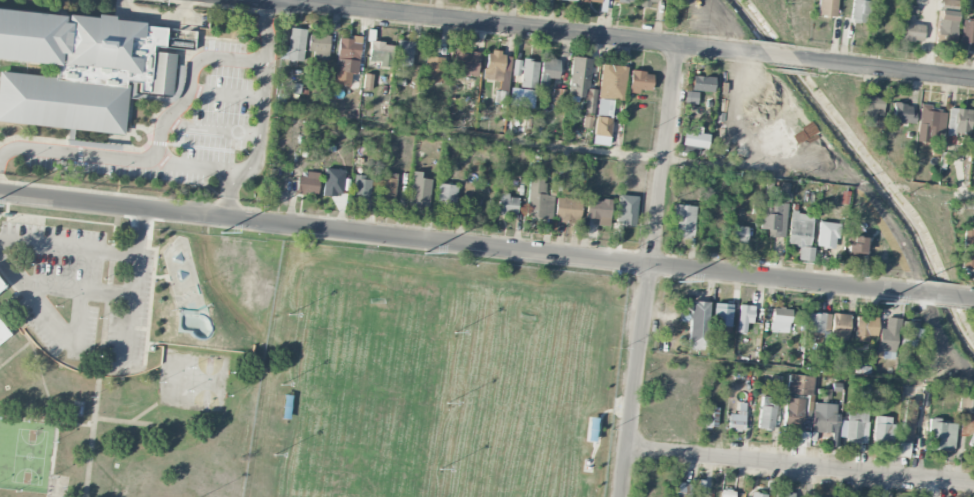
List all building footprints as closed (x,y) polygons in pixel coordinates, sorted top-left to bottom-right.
[(835,17),(837,0),(819,0),(817,15),(835,17)] [(869,0),(853,0),(850,22),(867,23),(869,0)] [(952,0),(940,0),(935,34),(953,36),(958,1),(952,0)] [(56,62),(55,76),(0,69),(0,120),(68,128),(73,128),(122,134),(128,84),(124,84),(125,80),(130,80),(133,81),(135,81),(140,81),(139,91),(171,94),(175,53),(150,50),(151,44),(164,46),(166,27),(166,26),(143,24),(144,21),(114,17),(115,14),(98,12),(98,16),(68,12),(67,20),(64,20),(65,14),(0,7),(0,56),(56,62)] [(961,20),(959,45),(973,46),(973,21),(961,20)] [(922,42),(924,24),(902,21),(899,40),(922,42)] [(280,59),(302,61),(306,30),(290,28),(288,47),(281,46),(280,59)] [(313,52),(312,60),(328,61),(329,34),(309,33),(308,51),(313,52)] [(338,38),(335,85),(348,86),(350,74),(357,74),(360,36),(351,36),(351,39),(338,38)] [(412,66),(413,41),(397,40),(396,66),(412,66)] [(391,43),(370,42),(369,62),(380,62),(379,66),(390,67),(391,43)] [(477,76),(479,52),(455,51),(453,75),(477,76)] [(487,51),(486,80),(503,81),(504,52),(487,51)] [(443,83),(444,57),(425,57),(425,82),(443,83)] [(588,89),(591,59),(571,57),(567,99),(585,101),(583,121),(593,121),(596,90),(588,89)] [(538,61),(521,60),(520,87),(537,88),(538,61)] [(540,78),(558,79),(559,60),(541,60),(540,78)] [(130,80),(128,98),(169,101),(173,99),(176,96),(179,91),(180,88),(181,84),(183,65),(178,64),(176,83),(176,86),(173,91),(171,95),(170,96),(134,92),(135,81),(133,81),(130,80)] [(598,98),(624,100),(626,67),(601,65),(598,98)] [(652,73),(630,71),(628,93),(639,94),(639,90),(650,91),(652,73)] [(372,75),(364,74),(363,89),(371,90),(372,75)] [(713,93),(714,78),(692,75),(691,91),(713,93)] [(552,101),(563,102),(564,89),(553,89),(552,101)] [(698,93),(686,91),(684,103),(697,104),(698,93)] [(864,97),(863,119),(874,120),(874,115),(882,116),(883,98),(864,97)] [(607,117),(609,100),(598,99),(596,116),(607,117)] [(913,104),(893,104),(892,122),(913,123),(913,104)] [(944,132),(947,110),(920,107),(916,141),(933,143),(935,131),(944,132)] [(971,135),(971,109),(947,109),(947,134),(971,135)] [(610,137),(611,118),(595,117),(594,136),(610,137)] [(68,128),(66,144),(120,150),(120,145),(72,140),(73,128),(68,128)] [(708,134),(683,132),(682,146),(707,148),(708,134)] [(430,179),(421,178),(421,172),(412,171),(410,205),(428,206),(430,179)] [(393,205),(398,174),(382,172),(377,202),(393,205)] [(370,199),(370,177),(354,176),(353,199),(370,199)] [(527,218),(552,219),(554,196),(544,195),(545,176),(529,176),(527,218)] [(317,194),(318,178),(296,177),(296,194),(317,194)] [(780,201),(789,202),(790,183),(781,183),(780,201)] [(456,185),(437,184),(435,206),(454,208),(456,185)] [(497,214),(517,215),(518,198),(509,197),(509,194),(499,193),(497,214)] [(555,221),(580,222),(581,199),(556,198),(555,221)] [(598,226),(610,227),(611,200),(587,198),(586,218),(598,219),(598,226)] [(768,237),(785,238),(787,203),(762,202),(761,229),(768,230),(768,237)] [(696,207),(674,205),(671,237),(693,238),(696,207)] [(788,245),(800,246),(798,260),(812,261),(814,247),(810,247),(813,214),(791,212),(788,245)] [(842,251),(844,223),(831,223),(831,218),(818,217),(817,250),(842,251)] [(747,243),(746,226),(730,227),(731,243),(747,243)] [(964,228),(962,268),(973,268),(973,229),(964,228)] [(849,257),(864,257),(864,237),(849,237),(849,257)] [(708,302),(690,301),(688,349),(706,349),(708,302)] [(732,304),(714,303),(712,325),(730,326),(732,304)] [(752,323),(753,307),(738,307),(737,332),(746,333),(746,323),(752,323)] [(771,329),(790,329),(790,308),(771,308),(771,329)] [(829,334),(829,314),(808,313),(808,333),(829,334)] [(849,314),(832,313),(831,340),(848,340),(849,314)] [(873,318),(856,317),(855,342),(872,342),(873,318)] [(895,353),(897,336),(900,337),(902,319),(886,317),(885,329),(880,329),(878,351),(895,353)] [(901,347),(916,347),(917,322),(902,322),(901,347)] [(11,337),(0,346),(0,323),(11,337)] [(786,394),(812,396),(813,376),(787,375),(786,394)] [(772,431),(776,404),(769,403),(769,397),(762,396),(757,428),(772,431)] [(803,397),(785,396),(783,431),(801,432),(803,397)] [(961,411),(960,433),(973,434),(973,397),(960,397),(959,411),(961,411)] [(917,401),(906,399),(901,441),(912,442),(917,401)] [(745,403),(738,403),(738,414),(728,414),(728,431),(744,431),(745,403)] [(836,404),(813,403),(812,432),(838,433),(838,413),(836,413),(836,404)] [(705,428),(717,428),(718,408),(706,407),(705,428)] [(845,440),(866,441),(868,410),(847,409),(845,440)] [(873,441),(891,443),(894,418),(875,416),(873,441)] [(940,423),(940,419),(930,418),(929,450),(955,451),(956,424),(940,423)] [(898,442),(897,456),(908,457),(910,444),(898,442)] [(673,483),(672,496),(689,496),(690,483),(673,483)]
